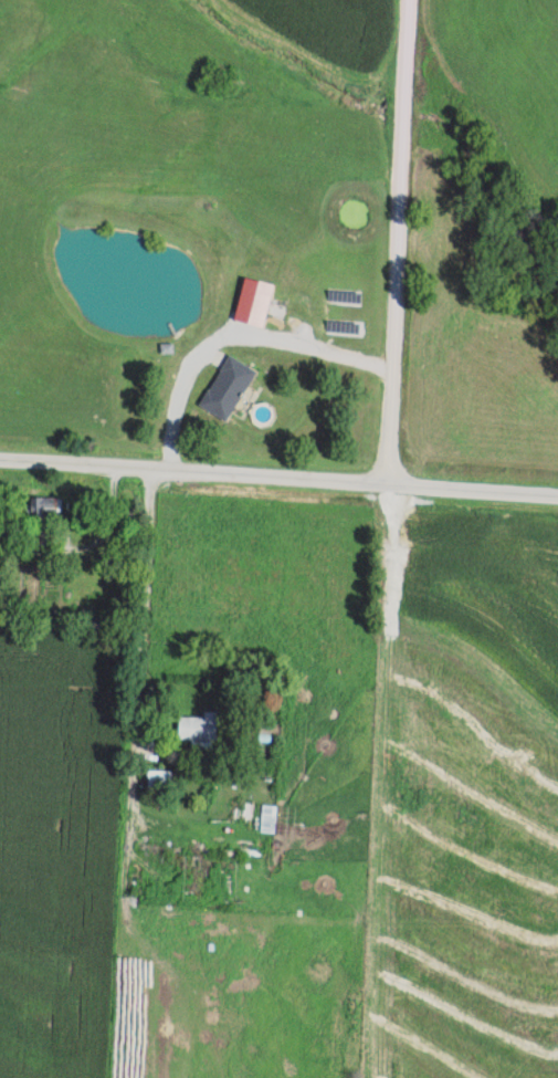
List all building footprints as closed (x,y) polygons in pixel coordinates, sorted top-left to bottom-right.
[(238,320),(271,326),(280,282),(247,276),(238,320)] [(204,404),(232,421),(263,370),(235,353),(204,404)] [(40,518),(66,518),(66,497),(40,497),(40,518)] [(186,717),(186,743),(220,743),(220,711),(203,711),(203,717),(186,717)] [(175,771),(147,771),(147,788),(175,788),(175,771)] [(280,805),(262,805),(262,833),(280,833),(280,805)] [(176,877),(176,854),(145,854),(145,877),(176,877)]
